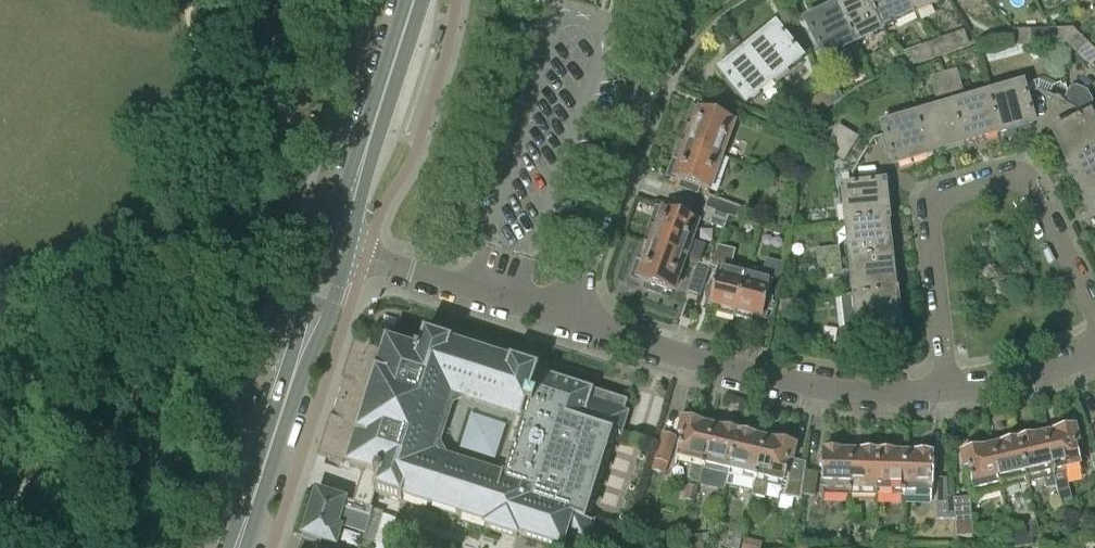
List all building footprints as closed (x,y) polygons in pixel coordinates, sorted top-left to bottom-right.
[(884,30),(869,0),(854,0),(839,7),(857,43),(884,30)] [(919,13),(912,0),(869,0),(884,30),(919,13)] [(945,0),(912,0),(919,13),(945,0)] [(825,58),(857,43),(839,7),(839,6),(807,21),(812,30),(810,31),(820,49),(821,49),(825,58)] [(756,39),(746,47),(775,82),(802,59),(795,51),(796,50),(784,35),(782,35),(776,27),(760,40),(756,39)] [(1072,31),(1052,32),(1053,44),(1067,44),(1072,31)] [(1067,44),(1077,53),(1085,45),(1072,31),(1067,44)] [(1016,45),(1034,45),(1034,32),(1016,33),(1016,45)] [(1053,44),(1052,32),(1034,32),(1034,45),(1053,44)] [(963,35),(940,43),(944,54),(967,46),(963,35)] [(926,60),(944,54),(940,43),(923,49),(926,60)] [(1094,61),(1094,54),(1085,45),(1077,53),(1090,66),(1094,61)] [(747,104),(775,82),(746,47),(738,54),(738,58),(720,71),(727,79),(726,80),(739,96),(740,95),(747,104)] [(909,66),(926,60),(923,49),(905,56),(909,66)] [(945,75),(950,94),(961,91),(955,72),(945,75)] [(938,97),(950,94),(945,75),(932,79),(938,97)] [(1023,86),(989,96),(999,134),(1000,135),(1034,125),(1031,115),(1032,114),(1027,96),(1024,86),(1023,86)] [(1090,115),(1088,111),(1093,102),(1087,91),(1076,86),(1069,89),(1069,90),(1066,91),(1067,94),(1063,104),(1074,108),(1079,119),(1062,127),(1063,128),(1053,133),(1069,164),(1071,164),(1094,152),(1094,125),(1090,115)] [(835,89),(821,99),(827,109),(842,99),(835,89)] [(999,134),(989,96),(953,106),(965,148),(986,142),(985,138),(999,134)] [(812,119),(827,109),(821,99),(806,109),(812,119)] [(965,148),(953,106),(918,116),(929,154),(944,150),(945,153),(965,148)] [(687,125),(681,144),(723,158),(735,124),(725,120),(727,114),(712,108),(709,114),(700,111),(694,128),(687,125)] [(797,129),(812,119),(806,109),(791,120),(797,129)] [(929,154),(918,116),(884,125),(887,135),(885,136),(891,155),(893,154),(896,164),(929,155),(929,154)] [(833,139),(849,149),(856,139),(840,129),(833,139)] [(843,159),(849,149),(833,139),(827,149),(843,159)] [(710,193),(723,158),(681,144),(674,161),(681,163),(674,181),(684,184),(682,191),(698,196),(700,190),(710,193)] [(847,225),(887,220),(883,185),(874,186),(874,185),(853,187),(853,188),(843,189),(847,225)] [(1083,198),(1092,217),(1094,216),(1094,192),(1083,198)] [(729,217),(728,218),(737,220),(741,208),(710,197),(706,209),(729,217)] [(651,226),(644,244),(686,259),(699,224),(689,220),(691,214),(675,208),(673,214),(664,211),(658,228),(651,226)] [(724,231),(728,218),(729,217),(706,209),(701,223),(724,231)] [(887,221),(887,220),(847,225),(851,261),(894,256),(892,236),(887,236),(886,221),(887,221)] [(674,293),(686,259),(644,244),(638,261),(644,264),(638,281),(648,285),(646,291),(662,296),(664,290),(674,293)] [(716,313),(734,317),(746,275),(731,271),(736,250),(717,246),(710,266),(719,268),(715,284),(710,283),(707,295),(709,295),(706,304),(718,307),(716,313)] [(820,264),(839,262),(837,250),(818,252),(820,264)] [(851,261),(855,297),(894,293),(892,278),(897,277),(894,256),(851,261)] [(761,279),(746,275),(734,317),(752,322),(753,317),(765,320),(767,311),(768,312),(772,300),(768,299),(772,282),(777,264),(765,261),(761,279)] [(840,274),(839,262),(820,264),(821,276),(840,274)] [(697,264),(687,292),(700,297),(710,268),(697,264)] [(894,293),(855,297),(840,298),(844,333),(869,331),(869,333),(889,330),(889,329),(900,328),(896,293),(894,293)] [(803,301),(780,303),(782,320),(805,318),(803,301)] [(375,371),(354,437),(358,438),(350,467),(363,472),(353,504),(371,509),(375,494),(402,502),(403,499),(487,524),(486,528),(517,538),(519,533),(562,546),(565,536),(587,543),(593,522),(587,520),(614,433),(620,435),(627,415),(624,414),(628,402),(537,374),(538,369),(510,361),(509,365),(451,347),(452,343),(424,334),(419,351),(415,350),(414,354),(387,345),(379,372),(375,371)] [(677,459),(703,465),(712,427),(681,420),(678,435),(682,436),(677,459)] [(712,427),(703,465),(700,480),(726,486),(739,433),(712,427)] [(1044,435),(1053,474),(1079,467),(1075,444),(1079,443),(1076,428),(1044,435)] [(753,493),(756,477),(765,439),(739,433),(726,486),(753,493)] [(663,434),(655,461),(668,465),(676,438),(663,434)] [(1026,480),(1053,474),(1044,435),(1018,441),(1026,480)] [(769,480),(782,483),(780,491),(784,492),(783,496),(801,500),(802,495),(805,472),(806,464),(793,461),(797,446),(765,439),(756,477),(753,493),(752,495),(765,499),(769,480)] [(1000,486),(1026,480),(1018,441),(991,448),(1000,486)] [(973,492),(1000,486),(991,448),(960,455),(964,470),(968,469),(973,492)] [(851,491),(852,451),(824,451),(824,453),(820,457),(820,463),(824,467),(823,490),(851,491)] [(879,452),(852,451),(851,491),(878,492),(879,452)] [(879,452),(878,492),(905,492),(906,453),(879,452)] [(934,454),(906,453),(905,492),(932,493),(933,470),(938,466),(938,459),(934,456),(934,454)] [(805,472),(802,495),(815,497),(818,473),(805,472)] [(694,503),(697,490),(687,488),(683,501),(694,503)] [(303,535),(299,547),(320,547),(321,544),(334,547),(335,547),(342,527),(365,534),(372,510),(371,509),(353,504),(317,492),(316,493),(303,535)] [(937,521),(952,521),(952,498),(938,498),(937,521)] [(971,498),(955,499),(953,499),(956,539),(973,538),(971,498)] [(1033,547),(1032,535),(1027,535),(1026,527),(1011,529),(1014,547),(1030,547),(1033,547)] [(743,533),(730,530),(725,547),(740,547),(743,533)] [(688,547),(703,547),(702,536),(687,537),(688,547)]
